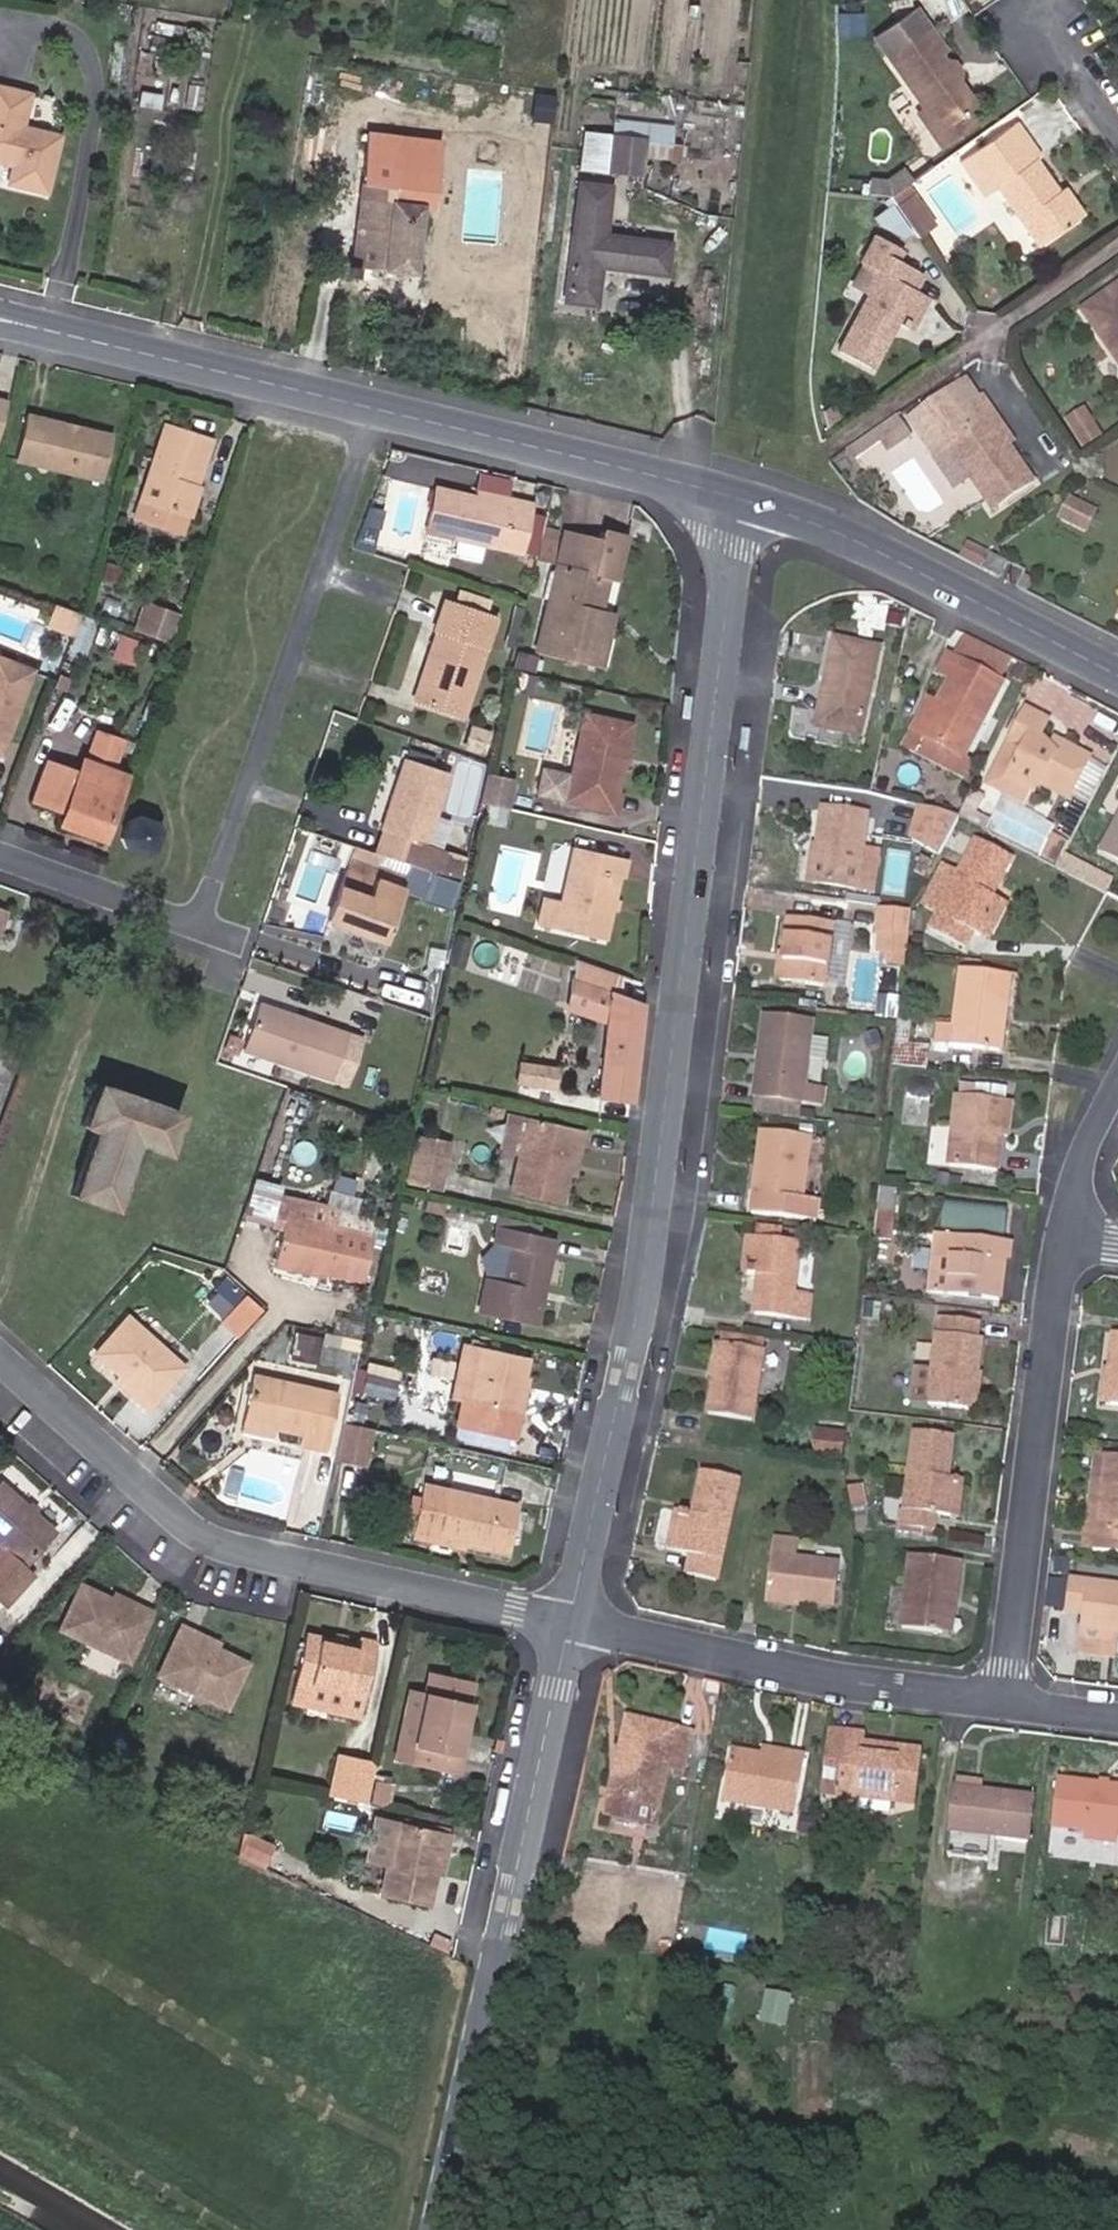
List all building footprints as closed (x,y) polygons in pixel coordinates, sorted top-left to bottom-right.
[(928,25),(916,7),(898,19),(910,38),(928,25)] [(859,8),(835,10),(834,28),(860,27),(859,8)] [(954,75),(945,62),(949,59),(941,48),(945,46),(930,24),(928,25),(910,38),(898,19),(875,35),(926,109),(937,125),(966,105),(975,99),(957,73),(954,75)] [(949,59),(945,62),(954,75),(957,73),(962,70),(952,57),(949,59)] [(18,124),(27,92),(0,86),(0,160),(11,163),(7,178),(44,187),(57,136),(18,124)] [(937,125),(926,109),(918,114),(939,144),(975,119),(966,105),(937,125)] [(1011,124),(963,156),(986,189),(997,182),(1036,238),(1074,213),(1055,187),(1033,155),(1023,140),(1011,124)] [(451,140),(363,131),(350,262),(341,262),(339,274),(352,276),(354,268),(410,274),(417,204),(409,203),(412,180),(431,182),(434,154),(450,156),(451,140)] [(641,140),(605,135),(601,168),(637,172),(641,140)] [(1023,140),(1033,155),(1040,150),(1030,135),(1023,140)] [(481,159),(482,148),(461,146),(460,158),(481,159)] [(606,183),(572,180),(558,298),(592,301),(596,266),(662,274),(666,240),(600,232),(606,183)] [(1055,187),(1074,213),(1080,208),(1062,182),(1055,187)] [(889,194),(872,207),(883,223),(898,230),(909,222),(889,194)] [(899,317),(914,288),(923,272),(881,249),(871,264),(882,270),(840,344),(874,364),(893,327),(887,323),(892,313),(899,317)] [(1081,307),(1117,359),(1117,282),(1117,281),(1081,307)] [(927,296),(914,288),(899,317),(912,324),(927,296)] [(893,327),(899,317),(892,313),(887,323),(893,327)] [(907,420),(952,484),(971,471),(993,503),(1031,477),(1009,446),(997,428),(1005,422),(986,394),(975,402),(961,382),(907,420)] [(1084,404),(1064,417),(1082,445),(1102,432),(1084,404)] [(15,454),(98,478),(109,436),(26,413),(15,454)] [(883,445),(901,432),(888,413),(870,426),(876,435),(883,445)] [(1017,440),(1005,422),(997,428),(1009,446),(1017,440)] [(211,441),(164,426),(136,519),(183,533),(211,441)] [(876,435),(870,426),(844,444),(850,453),(876,435)] [(473,497),(434,487),(424,529),(458,537),(454,552),(476,557),(480,542),(515,550),(526,503),(513,500),(511,506),(473,497)] [(474,491),(473,497),(511,506),(513,500),(474,491)] [(1084,524),(1093,507),(1070,495),(1061,512),(1084,524)] [(557,530),(541,525),(531,558),(549,563),(557,530)] [(582,665),(595,669),(601,649),(593,646),(598,628),(588,625),(591,613),(596,615),(605,582),(612,584),(625,539),(601,532),(598,541),(564,532),(554,570),(546,573),(539,601),(544,602),(530,651),(560,659),(582,665)] [(153,636),(163,609),(142,602),(132,628),(153,636)] [(434,634),(411,700),(457,718),(491,623),(438,602),(428,631),(434,634)] [(68,635),(77,611),(55,603),(46,627),(68,635)] [(163,640),(173,613),(163,609),(153,636),(163,640)] [(610,619),(591,613),(588,625),(598,628),(593,646),(601,649),(610,619)] [(995,681),(1006,658),(957,635),(948,656),(940,653),(931,674),(940,677),(915,736),(906,732),(898,747),(911,752),(918,738),(962,758),(998,683),(995,681)] [(823,703),(816,733),(855,740),(873,650),(827,642),(815,701),(823,703)] [(527,673),(531,658),(512,653),(508,668),(527,673)] [(30,669),(0,658),(0,746),(30,669)] [(580,672),(582,665),(560,659),(558,666),(580,672)] [(528,693),(531,677),(515,673),(512,690),(528,693)] [(915,736),(928,703),(919,699),(906,732),(915,736)] [(808,732),(816,733),(823,703),(815,701),(808,732)] [(1023,707),(998,754),(1039,775),(1068,790),(1091,747),(1066,734),(1057,743),(1050,739),(1038,732),(1045,719),(1023,707)] [(608,811),(625,727),(579,718),(567,778),(538,772),(533,795),(608,811)] [(97,728),(84,763),(112,774),(126,739),(97,728)] [(1060,730),(1050,739),(1057,743),(1066,734),(1060,730)] [(962,758),(918,738),(911,752),(959,775),(966,760),(962,758)] [(1039,775),(998,754),(991,769),(1031,790),(1039,775)] [(382,832),(374,855),(379,856),(435,876),(444,852),(420,843),(445,773),(403,758),(378,830),(382,832)] [(112,774),(84,763),(79,774),(46,762),(32,801),(65,814),(60,825),(100,840),(124,778),(112,774)] [(507,783),(481,777),(474,805),(501,812),(507,783)] [(952,818),(923,809),(910,834),(939,849),(953,821),(952,818)] [(858,853),(863,818),(819,811),(808,883),(852,891),(858,853)] [(1097,851),(1117,863),(1117,814),(1097,851)] [(156,833),(150,821),(135,817),(123,822),(118,838),(122,847),(140,854),(151,850),(156,833)] [(951,875),(931,913),(923,930),(959,948),(969,932),(975,936),(994,899),(986,895),(981,893),(988,882),(992,884),(1006,857),(971,838),(951,875)] [(378,941),(400,875),(376,867),(379,856),(374,855),(350,846),(322,921),(378,941)] [(601,942),(618,862),(571,851),(560,907),(555,932),(601,942)] [(858,853),(852,891),(871,894),(877,855),(858,853)] [(919,906),(931,913),(951,875),(938,868),(919,906)] [(457,884),(435,876),(426,902),(451,912),(457,884)] [(986,895),(992,884),(988,882),(981,893),(986,895)] [(994,899),(975,936),(983,940),(1001,903),(994,899)] [(555,932),(560,907),(541,902),(535,928),(555,932)] [(904,939),(907,915),(879,912),(876,929),(886,930),(884,948),(890,948),(890,959),(902,960),(903,953),(904,939)] [(780,956),(776,986),(819,991),(828,929),(784,923),(780,956)] [(886,930),(876,929),(874,946),(884,948),(886,930)] [(903,953),(922,956),(924,942),(904,939),(903,953)] [(771,984),(776,986),(780,956),(774,956),(771,984)] [(596,1097),(631,1101),(641,1006),(619,998),(622,976),(571,959),(569,981),(566,1007),(604,1021),(596,1097)] [(960,970),(952,1025),(938,1023),(935,1045),(998,1052),(1009,977),(960,970)] [(894,1019),(896,999),(876,997),(873,1017),(894,1019)] [(795,1001),(794,1008),(828,1012),(830,1005),(795,1001)] [(343,1032),(254,1004),(239,1048),(328,1077),(343,1032)] [(797,1106),(798,1089),(807,1020),(760,1015),(750,1100),(797,1106)] [(822,1083),(826,1031),(810,1029),(806,1082),(822,1083)] [(888,1067),(923,1071),(926,1048),(891,1044),(888,1067)] [(559,1069),(520,1063),(519,1083),(557,1088),(559,1069)] [(959,1081),(958,1091),(1005,1095),(1005,1084),(959,1081)] [(177,1114),(93,1086),(80,1125),(90,1130),(69,1195),(110,1211),(133,1145),(163,1155),(177,1114)] [(818,1092),(798,1089),(797,1106),(816,1108),(818,1092)] [(999,1137),(1003,1102),(956,1097),(947,1168),(995,1174),(999,1137)] [(795,1121),(797,1106),(750,1100),(748,1115),(795,1121)] [(1011,1103),(1003,1102),(999,1137),(1007,1138),(1011,1103)] [(498,1154),(514,1158),(524,1119),(507,1116),(498,1154)] [(524,1119),(514,1158),(506,1191),(555,1203),(562,1172),(567,1147),(576,1149),(579,1132),(524,1119)] [(805,1139),(757,1133),(747,1215),(811,1223),(813,1204),(797,1202),(805,1139)] [(453,1145),(415,1137),(407,1183),(445,1190),(453,1145)] [(567,1147),(562,1172),(571,1174),(576,1149),(567,1147)] [(271,1260),(316,1272),(358,1281),(367,1239),(311,1226),(315,1207),(273,1197),(269,1216),(280,1219),(271,1260)] [(1012,1232),(1014,1206),(939,1200),(937,1227),(1012,1232)] [(492,1227),(472,1311),(528,1325),(547,1239),(492,1227)] [(995,1281),(998,1259),(1006,1260),(1008,1243),(954,1235),(947,1292),(996,1299),(999,1283),(995,1281)] [(747,1275),(751,1240),(744,1239),(740,1274),(747,1275)] [(762,1292),(755,1292),(751,1317),(802,1324),(807,1298),(787,1296),(794,1247),(751,1240),(747,1275),(757,1276),(763,1277),(762,1292)] [(315,1280),(316,1272),(271,1260),(269,1268),(315,1280)] [(757,1276),(755,1292),(762,1292),(763,1277),(757,1276)] [(217,1319),(236,1336),(261,1308),(241,1291),(217,1319)] [(926,1404),(963,1409),(968,1373),(973,1373),(979,1339),(974,1337),(976,1322),(945,1317),(943,1335),(935,1333),(926,1404)] [(132,1392),(127,1397),(141,1410),(178,1370),(123,1318),(90,1353),(115,1377),(132,1392)] [(1107,1404),(1117,1405),(1117,1332),(1111,1332),(1107,1368),(1111,1369),(1107,1404)] [(335,1346),(338,1336),(324,1333),(322,1343),(335,1346)] [(316,1363),(320,1342),(294,1337),(290,1357),(316,1363)] [(717,1337),(716,1343),(760,1351),(762,1344),(717,1337)] [(760,1351),(716,1343),(704,1410),(748,1418),(760,1351)] [(522,1358),(462,1344),(452,1389),(455,1401),(450,1425),(504,1438),(522,1358)] [(1097,1402),(1107,1404),(1111,1369),(1107,1368),(1102,1368),(1097,1402)] [(968,1373),(963,1409),(973,1410),(978,1374),(973,1373),(968,1373)] [(111,1381),(127,1397),(132,1392),(115,1377),(111,1381)] [(320,1451),(331,1396),(252,1380),(242,1428),(269,1434),(295,1440),(292,1446),(320,1451)] [(358,1417),(361,1403),(350,1401),(347,1415),(358,1417)] [(330,1456),(361,1464),(370,1427),(339,1420),(330,1456)] [(267,1444),(269,1434),(242,1428),(236,1427),(234,1436),(267,1444)] [(503,1446),(504,1438),(475,1431),(471,1440),(503,1446)] [(938,1462),(944,1463),(948,1436),(914,1431),(901,1523),(934,1528),(936,1514),(946,1515),(952,1477),(942,1476),(936,1475),(938,1462)] [(838,1436),(813,1433),(810,1457),(835,1461),(838,1436)] [(1092,1528),(1101,1456),(1094,1455),(1084,1527),(1092,1528)] [(1101,1456),(1092,1528),(1084,1527),(1082,1547),(1117,1551),(1117,1458),(1101,1456)] [(679,1508),(670,1546),(686,1549),(679,1572),(708,1580),(733,1477),(690,1467),(684,1497),(691,1498),(699,1499),(697,1512),(688,1510),(679,1508)] [(952,1477),(946,1515),(953,1516),(959,1478),(952,1477)] [(501,1552),(510,1505),(415,1485),(405,1537),(428,1541),(428,1537),(458,1543),(501,1552)] [(43,1529),(0,1491),(0,1597),(23,1572),(14,1562),(43,1529)] [(699,1499),(691,1498),(688,1510),(697,1512),(699,1499)] [(662,1544),(670,1546),(679,1508),(671,1507),(662,1544)] [(458,1543),(428,1537),(428,1541),(458,1547),(458,1543)] [(768,1537),(762,1590),(792,1595),(792,1598),(828,1602),(834,1564),(789,1559),(791,1540),(768,1537)] [(944,1590),(953,1591),(956,1559),(909,1554),(901,1625),(939,1630),(944,1590)] [(1117,1630),(1117,1584),(1067,1577),(1062,1607),(1080,1611),(1078,1626),(1116,1630),(1117,1630)] [(120,1608),(97,1598),(68,1585),(48,1629),(116,1659),(140,1609),(123,1603),(120,1608)] [(791,1606),(792,1598),(792,1595),(762,1590),(761,1601),(791,1606)] [(948,1632),(953,1591),(944,1590),(939,1630),(948,1632)] [(100,1592),(97,1598),(120,1608),(123,1603),(100,1592)] [(234,1660),(205,1647),(185,1638),(188,1632),(169,1624),(147,1674),(212,1705),(234,1660)] [(1116,1631),(1078,1626),(1075,1648),(1114,1653),(1116,1631)] [(185,1638),(205,1647),(208,1641),(188,1632),(185,1638)] [(347,1644),(295,1634),(283,1683),(354,1698),(367,1639),(349,1635),(347,1644)] [(452,1738),(456,1720),(468,1676),(427,1666),(402,1760),(451,1773),(458,1739),(452,1738)] [(610,1793),(601,1791),(598,1808),(644,1819),(658,1764),(675,1768),(684,1730),(620,1715),(612,1752),(620,1755),(610,1793)] [(462,1722),(456,1720),(452,1738),(458,1739),(462,1722)] [(837,1759),(841,1730),(825,1728),(821,1757),(837,1759)] [(837,1759),(821,1757),(819,1773),(834,1776),(833,1788),(851,1792),(852,1784),(888,1789),(886,1798),(911,1801),(918,1750),(858,1742),(859,1733),(841,1730),(837,1759)] [(756,1746),(755,1754),(777,1758),(778,1750),(756,1746)] [(777,1758),(755,1754),(728,1750),(720,1798),(790,1809),(799,1754),(778,1750),(777,1758)] [(612,1752),(601,1791),(610,1793),(620,1755),(612,1752)] [(356,1803),(365,1762),(328,1754),(319,1795),(356,1803)] [(834,1776),(819,1773),(817,1785),(833,1788),(834,1776)] [(380,1781),(365,1778),(360,1802),(374,1805),(380,1781)] [(950,1788),(974,1791),(975,1783),(951,1779),(950,1788)] [(1114,1832),(1117,1832),(1117,1789),(1054,1780),(1048,1823),(1081,1827),(1114,1832)] [(852,1784),(851,1792),(886,1798),(888,1789),(852,1784)] [(1025,1798),(974,1791),(950,1788),(942,1840),(983,1846),(986,1824),(1021,1827),(1025,1798)] [(431,1848),(438,1848),(441,1833),(389,1820),(371,1892),(417,1903),(425,1872),(431,1848)] [(1113,1842),(1114,1832),(1081,1827),(1080,1837),(1113,1842)] [(431,1874),(438,1848),(431,1848),(425,1872),(431,1874)]
